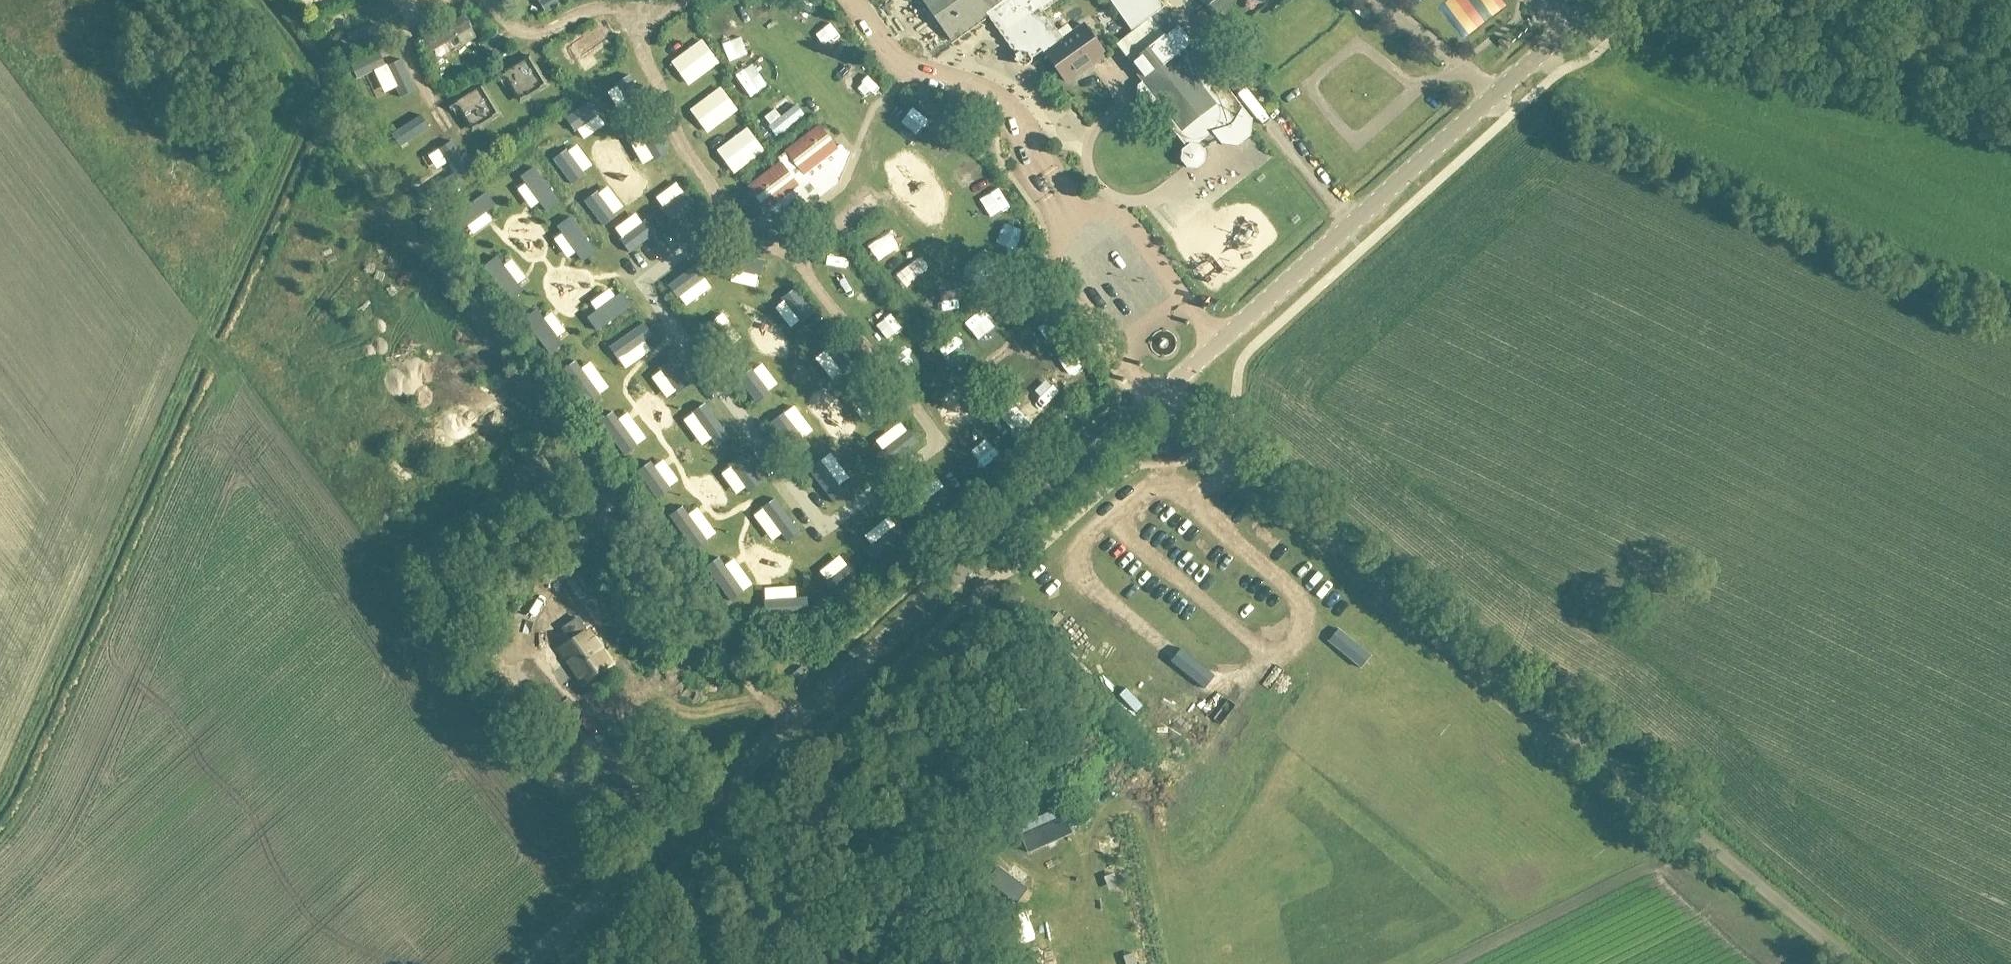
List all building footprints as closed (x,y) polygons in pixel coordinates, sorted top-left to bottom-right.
[(578,0),(551,0),(545,3),(552,15),(578,0)] [(1105,54),(1085,26),(1064,41),(1043,12),(1060,0),(924,0),(953,41),(989,16),(1017,55),(1016,61),(1031,63),(1032,58),(1043,50),(1067,83),(1106,55),(1105,54)] [(1132,31),(1165,8),(1160,0),(1110,0),(1132,31)] [(1226,0),(1201,0),(1209,12),(1226,0)] [(1491,23),(1472,0),(1457,0),(1450,6),(1475,36),(1491,23)] [(1499,18),(1508,11),(1499,0),(1485,0),(1499,18)] [(419,28),(416,38),(417,52),(432,83),(443,91),(453,92),(462,87),(517,51),(517,46),(498,32),(484,15),(474,7),(464,7),(434,15),(424,21),(419,28)] [(802,28),(811,38),(829,22),(820,12),(802,28)] [(1251,137),(1253,121),(1181,27),(1168,37),(1167,35),(1166,36),(1151,18),(1117,45),(1131,63),(1130,63),(1144,81),(1137,87),(1136,103),(1151,105),(1185,148),(1181,151),(1180,161),(1187,169),(1197,170),(1205,164),(1207,154),(1204,150),(1218,139),(1222,145),(1238,147),(1251,137)] [(349,51),(389,38),(384,22),(344,35),(349,51)] [(583,61),(612,39),(602,26),(573,48),(583,61)] [(718,61),(704,41),(683,55),(698,76),(718,61)] [(531,53),(501,71),(519,105),(551,85),(531,53)] [(417,89),(387,62),(363,88),(392,115),(417,89)] [(752,100),(781,79),(771,66),(742,86),(752,100)] [(484,82),(453,100),(472,134),(504,114),(484,82)] [(736,109),(722,88),(701,103),(716,123),(736,109)] [(766,112),(781,128),(803,108),(788,92),(766,112)] [(913,137),(922,107),(903,102),(895,131),(913,137)] [(459,165),(471,156),(440,115),(428,124),(459,165)] [(573,118),(562,127),(576,146),(588,138),(573,118)] [(641,127),(625,137),(638,158),(654,148),(641,127)] [(765,219),(797,215),(803,210),(804,202),(810,201),(821,193),(824,188),(831,189),(838,184),(850,154),(846,152),(841,146),(837,150),(821,128),(778,160),(781,164),(750,188),(765,208),(761,211),(764,214),(765,219)] [(763,149),(749,129),(729,143),(743,164),(763,149)] [(520,153),(533,174),(552,162),(539,141),(520,153)] [(1362,145),(1355,151),(1367,164),(1374,158),(1362,145)] [(970,199),(995,182),(983,165),(958,182),(970,199)] [(651,196),(676,185),(668,166),(643,177),(651,196)] [(1193,208),(1201,196),(1190,189),(1183,200),(1193,208)] [(690,192),(665,207),(675,225),(701,210),(690,192)] [(999,223),(1017,217),(1012,199),(993,205),(999,223)] [(1022,256),(1022,235),(1004,235),(1004,256),(1022,256)] [(882,266),(891,260),(879,242),(869,248),(882,266)] [(907,296),(928,277),(913,261),(892,280),(907,296)] [(513,292),(530,279),(519,265),(502,278),(513,292)] [(671,269),(663,275),(676,292),(684,286),(671,269)] [(767,287),(780,305),(803,290),(790,271),(767,287)] [(987,271),(977,275),(983,292),(994,287),(987,271)] [(533,309),(542,323),(551,318),(541,303),(533,309)] [(936,305),(922,318),(937,333),(950,320),(936,305)] [(796,321),(806,340),(826,329),(816,311),(796,321)] [(1048,325),(1035,335),(1044,346),(1057,335),(1048,325)] [(572,328),(555,340),(567,357),(584,346),(572,328)] [(943,348),(949,362),(965,356),(959,341),(943,348)] [(922,343),(906,355),(918,372),(934,360),(922,343)] [(1080,351),(1062,361),(1072,378),(1089,368),(1080,351)] [(748,384),(764,369),(753,357),(737,372),(748,384)] [(867,379),(855,389),(868,406),(881,396),(867,379)] [(620,432),(634,421),(619,403),(606,413),(620,432)] [(811,434),(801,408),(789,412),(800,439),(811,434)] [(898,412),(881,418),(888,436),(905,429),(898,412)] [(639,437),(652,456),(666,446),(653,427),(639,437)] [(627,445),(645,465),(653,457),(635,437),(627,445)] [(588,527),(562,487),(543,458),(532,439),(502,456),(513,475),(556,546),(588,527)] [(829,448),(809,467),(821,480),(841,461),(829,448)] [(671,476),(683,468),(674,455),(662,464),(671,476)] [(921,486),(937,475),(927,461),(911,472),(921,486)] [(662,465),(652,470),(660,488),(670,483),(662,465)] [(948,488),(937,509),(948,515),(959,494),(948,488)] [(679,503),(688,521),(705,513),(696,495),(679,503)] [(588,583),(634,552),(620,531),(574,562),(588,583)] [(736,587),(751,576),(738,559),(723,570),(736,587)] [(809,625),(829,616),(821,598),(801,607),(809,625)] [(583,684),(611,664),(591,632),(587,635),(577,620),(564,629),(573,642),(560,650),(583,684)] [(1067,809),(1022,828),(1028,843),(1073,824),(1067,809)] [(1071,824),(1058,832),(1067,847),(1080,840),(1071,824)] [(1034,876),(1020,881),(1026,896),(1039,891),(1034,876)] [(1026,948),(1042,942),(1030,909),(1014,915),(1026,948)]
